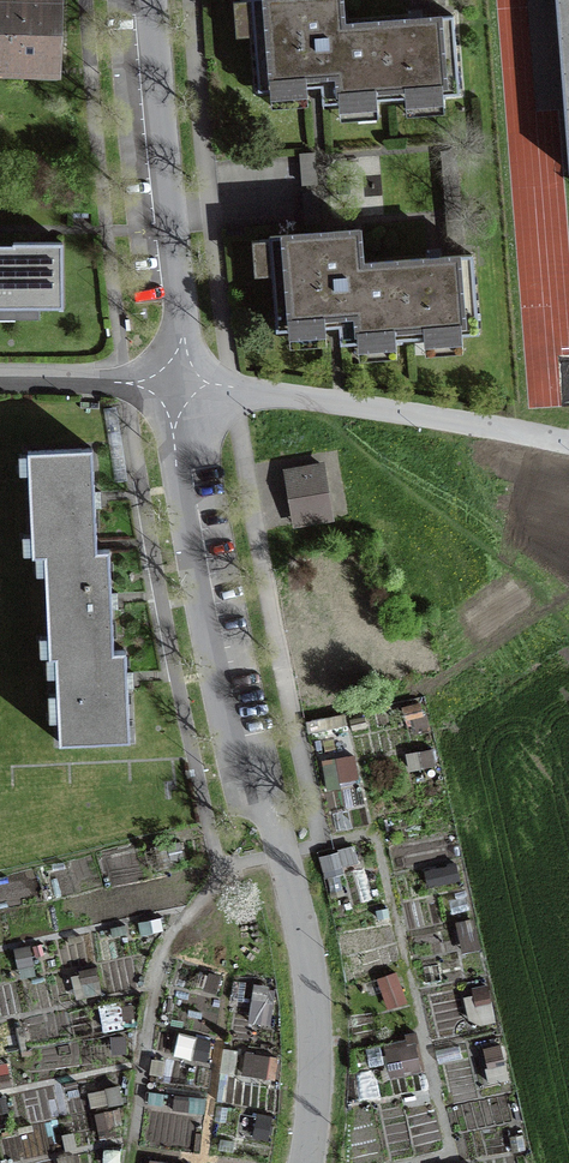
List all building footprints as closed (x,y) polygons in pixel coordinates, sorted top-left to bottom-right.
[(58,65),(59,35),(60,1),(28,0),(0,0),(0,64),(58,65)] [(391,98),(385,21),(343,24),(342,0),(251,0),(258,91),(321,86),(322,104),(391,98)] [(568,171),(568,0),(556,0),(568,171)] [(408,19),(385,21),(391,98),(460,93),(454,15),(408,19)] [(300,154),(304,184),(317,183),(314,153),(300,154)] [(317,192),(303,193),(306,223),(319,222),(317,192)] [(410,337),(404,260),(362,263),(359,229),(330,231),(270,236),(277,330),(340,325),(341,343),(410,337)] [(63,309),(62,243),(13,244),(13,253),(0,253),(0,309),(63,309)] [(431,258),(404,260),(410,337),(478,332),(472,254),(431,258)] [(28,452),(33,555),(45,554),(97,552),(96,549),(94,504),(92,448),(28,452)] [(286,470),(293,506),(328,500),(322,465),(286,470)] [(328,500),(293,506),(295,524),(331,518),(328,500)] [(108,549),(96,549),(97,552),(45,554),(50,656),(56,656),(113,653),(113,651),(111,607),(108,549)] [(113,653),(56,656),(60,742),(129,738),(127,688),(125,650),(113,651),(113,653)] [(358,749),(322,754),(327,785),(362,779),(358,749)] [(496,1016),(492,991),(475,993),(480,1019),(496,1016)] [(383,1036),(389,1073),(426,1067),(421,1031),(383,1036)] [(277,1073),(278,1050),(244,1048),(242,1072),(277,1073)] [(148,1162),(175,1162),(152,1154),(148,1162)]
